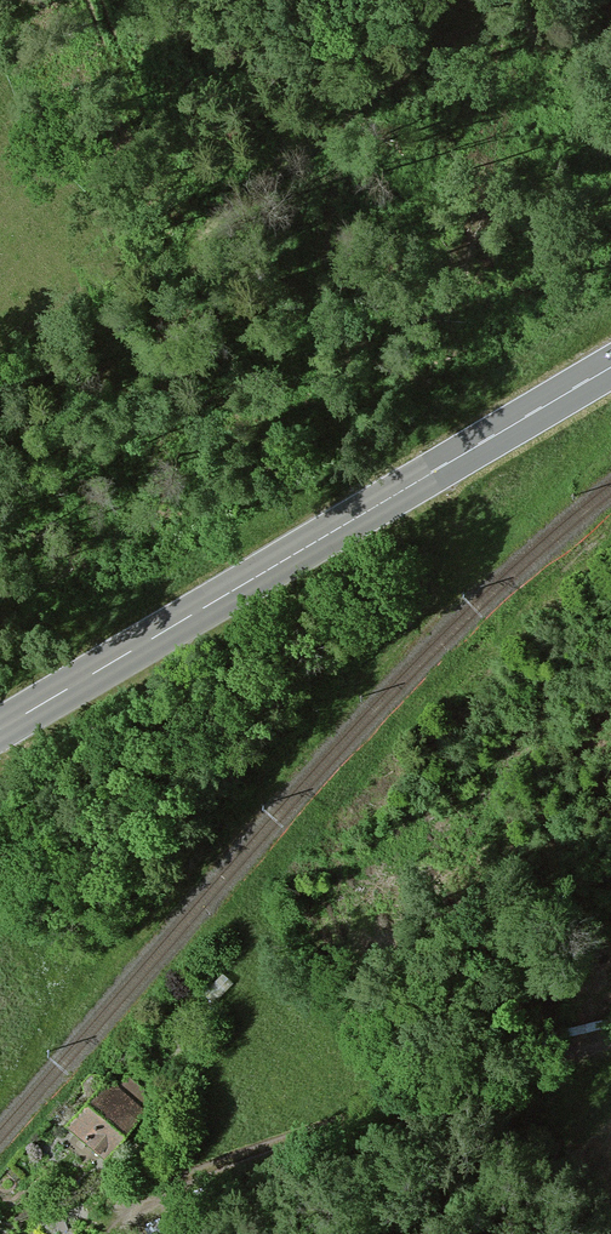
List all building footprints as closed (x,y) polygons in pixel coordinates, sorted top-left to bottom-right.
[(106,1080),(66,1127),(101,1155),(145,1112),(106,1080)]
